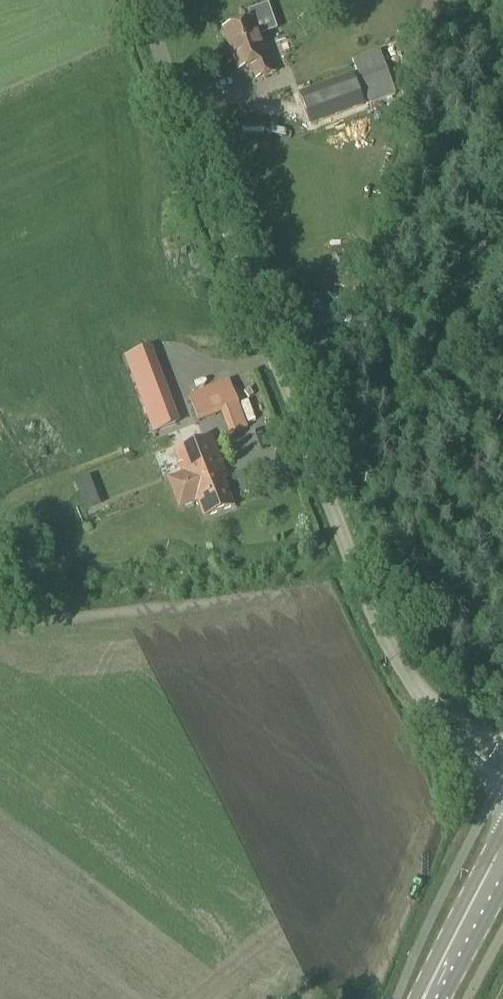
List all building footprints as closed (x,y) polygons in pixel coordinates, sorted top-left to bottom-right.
[(264,51),(253,20),(222,31),(237,71),(251,66),(255,79),(274,73),(266,50),(264,51)] [(394,97),(380,55),(379,53),(354,62),(370,105),(394,97)] [(362,105),(351,76),(300,95),(310,124),(362,105)] [(247,429),(239,406),(228,380),(187,397),(199,423),(221,414),(229,436),(247,429)] [(152,434),(176,425),(159,382),(136,391),(152,434)] [(233,507),(223,482),(226,480),(211,438),(173,453),(181,473),(165,480),(177,510),(193,504),(193,503),(197,502),(204,518),(233,507)] [(73,483),(77,492),(92,486),(89,477),(73,483)]
